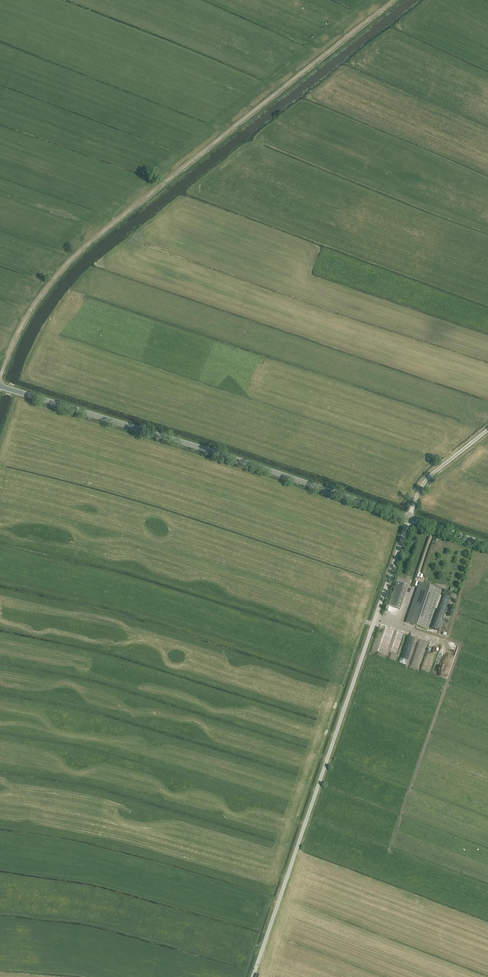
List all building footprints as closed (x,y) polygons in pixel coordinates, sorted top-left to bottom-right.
[(400,610),(408,586),(396,582),(388,606),(400,610)] [(427,630),(441,590),(419,583),(406,623),(427,630)] [(392,650),(397,652),(400,643),(395,641),(392,650)] [(402,654),(409,656),(411,650),(404,647),(402,654)] [(423,649),(416,647),(411,666),(418,668),(423,649)] [(399,663),(406,665),(407,659),(400,657),(399,663)]
